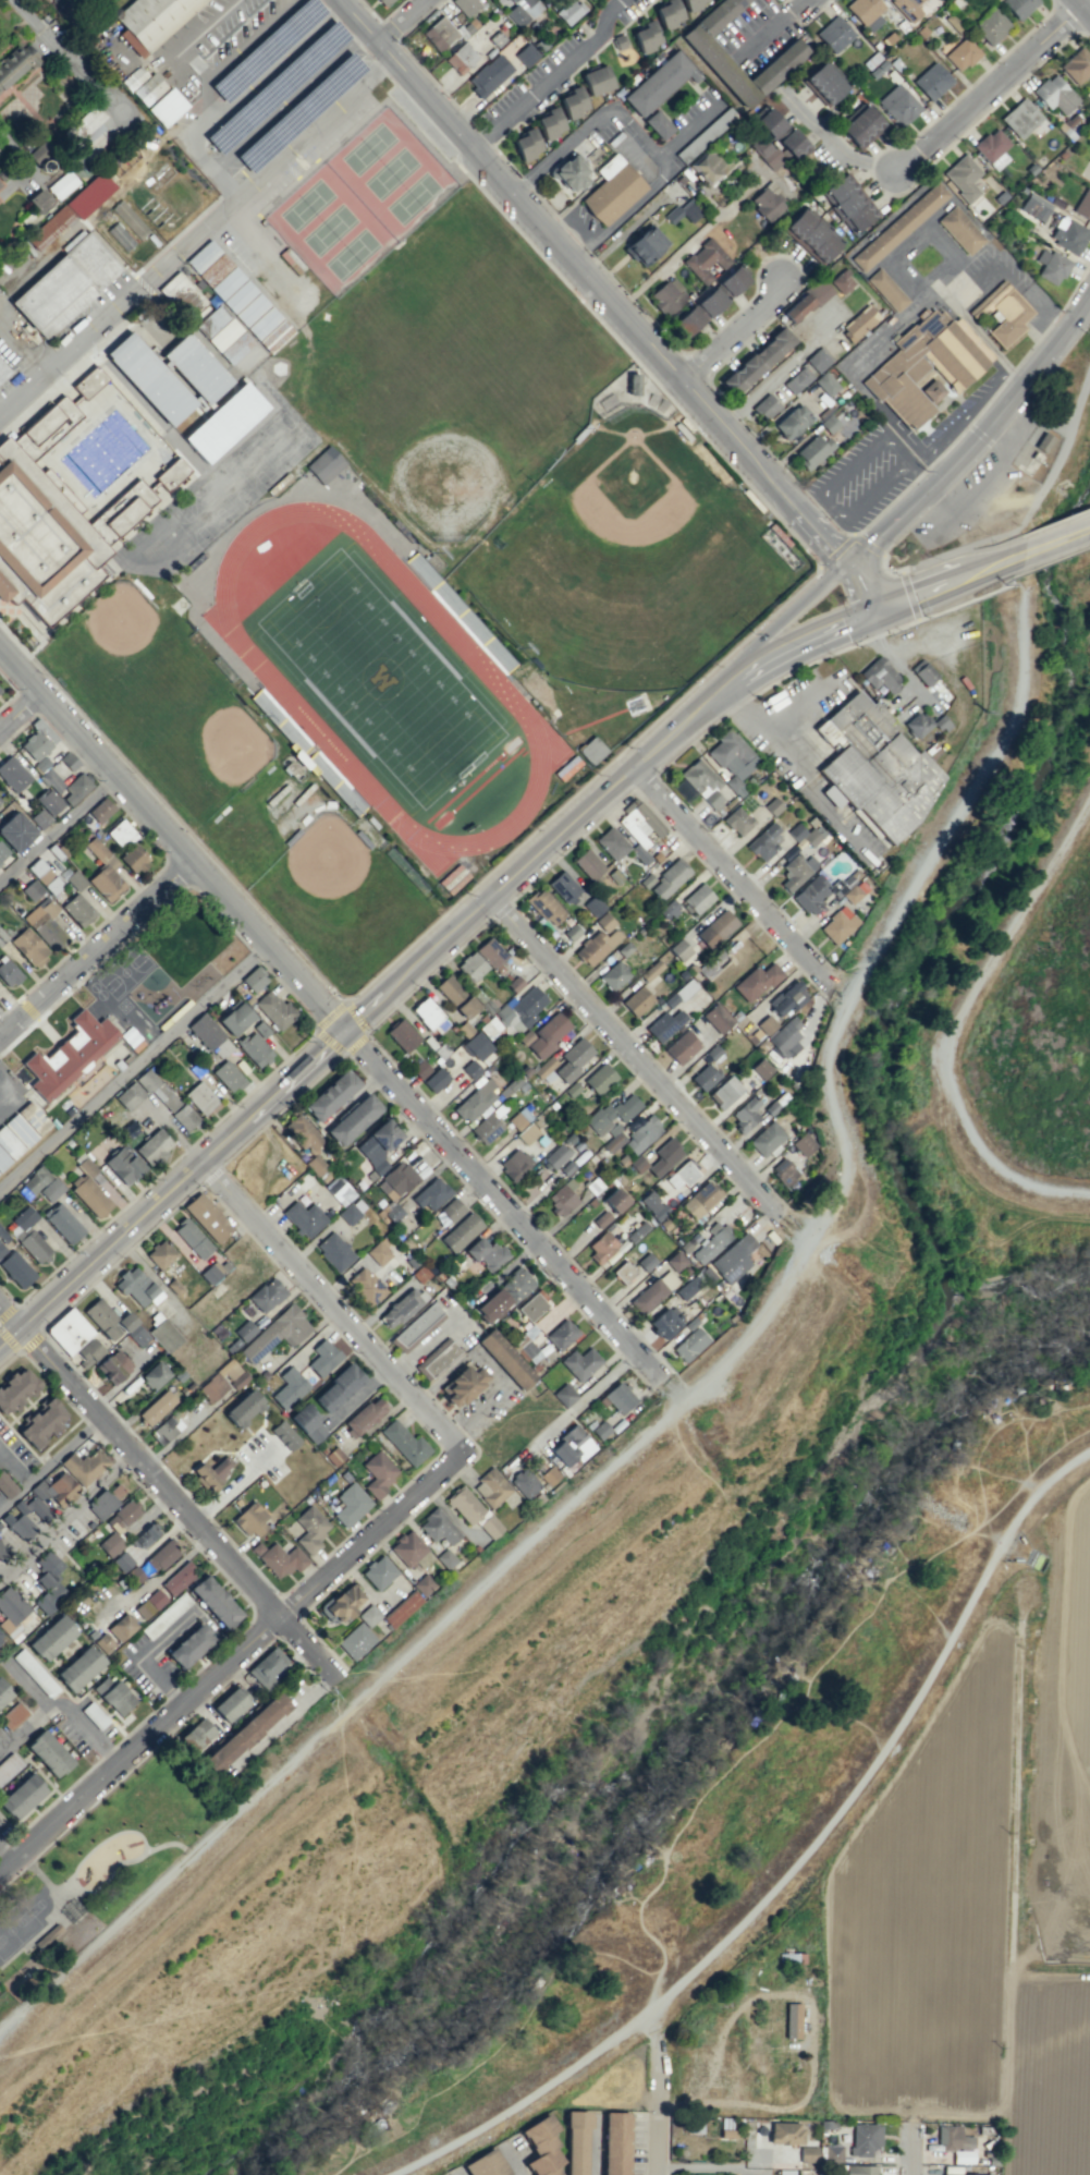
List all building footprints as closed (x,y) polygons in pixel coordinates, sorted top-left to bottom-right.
[(113,17),(123,28),(119,33),(140,58),(205,0),(132,0),(113,17)] [(464,16),(486,0),(451,0),(464,16)] [(514,5),(505,13),(520,28),(543,6),(537,0),(509,0),(514,5)] [(576,0),(570,0),(556,13),(567,26),(585,10),(576,0)] [(676,0),(665,0),(666,3),(654,8),(663,29),(684,21),(676,0)] [(678,35),(745,110),(809,52),(795,37),(746,81),(708,37),(749,0),(717,0),(678,35)] [(699,9),(698,3),(706,1),(706,0),(682,0),(686,12),(699,9)] [(883,8),(877,0),(851,0),(846,4),(867,33),(883,22),(877,13),(883,8)] [(909,24),(922,13),(915,5),(921,0),(889,0),(909,24)] [(1038,0),(1001,0),(1000,1),(1019,21),(1039,1),(1038,0)] [(991,45),(1011,24),(992,7),(973,28),(991,45)] [(833,54),(854,35),(836,14),(815,33),(833,54)] [(458,35),(442,15),(421,33),(438,52),(458,35)] [(639,53),(662,44),(652,19),(641,23),(643,27),(632,31),(639,53)] [(625,46),(621,34),(613,37),(616,49),(625,46)] [(959,72),(981,53),(965,36),(944,56),(959,72)] [(40,63),(0,96),(0,57),(19,41),(40,63)] [(478,58),(463,42),(444,59),(459,75),(478,58)] [(538,54),(527,43),(514,55),(525,67),(538,54)] [(1089,73),(1089,57),(1080,46),(1058,66),(1076,86),(1089,73)] [(677,51),(701,77),(694,84),(688,77),(641,119),(624,98),(677,51)] [(481,98),(513,69),(497,52),(466,82),(481,98)] [(847,88),(822,61),(801,81),(826,107),(847,88)] [(931,102),(953,81),(934,61),(912,82),(931,102)] [(583,74),(590,96),(614,86),(605,65),(583,74)] [(166,87),(152,72),(131,92),(144,107),(166,87)] [(1032,92),(1048,109),(1053,105),(1063,115),(1079,100),(1053,72),(1032,92)] [(922,108),(898,82),(876,102),(900,128),(922,108)] [(588,110),(578,85),(567,89),(569,93),(559,97),(567,118),(588,110)] [(170,86),(186,105),(187,106),(163,127),(146,108),(170,86)] [(1000,118),(1019,139),(1042,118),(1023,97),(1000,118)] [(837,127),(859,150),(885,126),(863,102),(837,127)] [(565,131),(555,106),(545,110),(546,114),(535,118),(544,139),(565,131)] [(788,128),(769,107),(754,120),(774,140),(788,128)] [(674,151),(682,162),(738,118),(730,108),(674,151)] [(657,110),(645,120),(662,141),(674,130),(657,110)] [(542,152),(532,127),(521,130),(523,134),(511,139),(520,160),(542,152)] [(784,148),(781,151),(791,163),(809,147),(791,127),(777,140),(784,148)] [(1002,151),(1010,144),(994,127),(973,146),(996,171),(1009,159),(1002,151)] [(773,171),(784,160),(760,134),(748,145),(773,171)] [(52,148),(43,139),(27,154),(35,164),(52,148)] [(708,186),(728,168),(708,147),(688,165),(708,186)] [(586,180),(580,173),(587,167),(573,152),(551,173),(571,195),(586,180)] [(647,187),(615,152),(595,170),(603,180),(579,201),(603,228),(647,187)] [(141,173),(138,153),(114,157),(116,177),(141,173)] [(941,173),(968,202),(979,192),(970,182),(981,172),(964,153),(941,173)] [(78,182),(67,169),(46,187),(56,200),(78,182)] [(114,187),(99,171),(25,239),(36,252),(75,216),(78,220),(114,187)] [(820,190),(850,234),(876,216),(846,173),(820,190)] [(785,207),(775,195),(779,191),(771,181),(748,199),(766,223),(785,207)] [(849,258),(862,272),(949,195),(936,181),(849,258)] [(1089,220),(1089,190),(1084,187),(1072,212),(1089,220)] [(53,205),(41,188),(27,198),(39,215),(53,205)] [(1043,222),(1051,203),(1026,193),(1018,211),(1043,222)] [(111,208),(139,239),(148,231),(120,199),(111,208)] [(682,214),(690,223),(701,213),(688,199),(679,208),(676,205),(663,216),(671,225),(682,214)] [(985,239),(953,205),(936,221),(968,255),(985,239)] [(842,243),(802,207),(782,230),(821,265),(842,243)] [(1076,256),(1089,232),(1061,215),(1048,239),(1076,256)] [(106,230),(125,252),(134,243),(115,222),(106,230)] [(623,249),(641,268),(667,244),(649,224),(623,249)] [(87,230),(123,269),(45,341),(9,302),(64,251),(61,247),(79,229),(84,233),(87,230)] [(713,261),(721,269),(730,261),(709,237),(682,262),(704,286),(712,277),(705,269),(713,261)] [(185,261),(196,274),(221,252),(209,239),(185,261)] [(285,246),(305,267),(296,275),(277,254),(285,246)] [(1070,261),(1041,247),(1035,260),(1042,263),(1036,276),(1058,286),(1070,261)] [(197,275),(208,287),(233,265),(221,253),(197,275)] [(714,285),(728,300),(751,278),(738,264),(714,285)] [(269,304),(233,266),(209,288),(245,327),(269,304)] [(865,280),(896,312),(909,300),(877,268),(865,280)] [(841,294),(855,284),(844,269),(830,280),(841,294)] [(158,290),(188,319),(206,301),(176,271),(158,290)] [(665,316),(688,297),(671,276),(648,296),(665,316)] [(832,290),(819,276),(804,289),(806,291),(782,313),(793,325),(832,290)] [(1002,348),(1025,327),(1021,323),(1033,312),(1003,279),(967,312),(975,321),(991,307),(1002,319),(987,332),(1002,348)] [(726,300),(713,286),(672,324),(685,338),(726,300)] [(218,352),(242,329),(218,304),(194,326),(218,352)] [(879,317),(867,304),(839,331),(851,343),(879,317)] [(293,331),(269,305),(245,328),(269,354),(293,331)] [(916,429),(869,378),(897,352),(892,345),(934,307),(947,321),(956,314),(994,356),(958,389),(939,367),(915,389),(935,412),(916,429)] [(795,343),(783,328),(718,380),(730,395),(795,343)] [(128,330),(196,402),(170,427),(107,359),(109,357),(105,353),(128,330)] [(231,381),(185,331),(159,355),(205,405),(231,381)] [(230,366),(254,343),(242,331),(218,353),(230,366)] [(832,360),(820,346),(805,359),(817,373),(832,360)] [(9,372),(0,362),(0,380),(9,372)] [(5,597),(0,603),(0,441),(4,437),(11,443),(62,397),(70,404),(79,396),(71,386),(95,364),(108,379),(84,401),(81,398),(73,405),(82,415),(30,462),(39,471),(45,465),(84,508),(77,514),(86,523),(136,477),(146,488),(155,481),(152,478),(175,457),(188,470),(166,490),(157,481),(146,490),(154,499),(102,545),(107,551),(91,566),(100,575),(46,624),(20,596),(12,604),(5,597)] [(804,366),(784,385),(795,396),(815,377),(804,366)] [(813,381),(828,397),(839,387),(825,371),(813,381)] [(627,373),(638,373),(638,394),(626,394),(627,373)] [(931,403),(945,392),(933,378),(920,389),(931,403)] [(243,380),(267,406),(206,463),(182,437),(243,380)] [(780,407),(768,393),(752,407),(765,421),(780,407)] [(812,420),(799,404),(772,425),(785,441),(812,420)] [(831,414),(821,424),(831,434),(841,424),(831,414)] [(1054,437),(1045,452),(1037,447),(1045,433),(1054,437)] [(806,469),(835,447),(828,437),(821,442),(816,435),(793,452),(806,469)] [(328,443),(345,463),(321,485),(304,466),(328,443)] [(880,683),(889,694),(903,681),(879,655),(858,673),(873,689),(880,683)] [(927,663),(915,673),(927,686),(939,676),(927,663)] [(896,843),(928,817),(953,776),(872,690),(822,733),(835,755),(818,773),(896,843)] [(916,739),(932,724),(919,709),(903,725),(916,739)] [(34,731),(19,745),(34,762),(58,740),(37,717),(29,725),(34,731)] [(705,750),(730,777),(724,782),(738,797),(746,789),(738,780),(759,761),(729,728),(705,750)] [(592,734),(607,751),(590,765),(576,750),(592,734)] [(79,764),(69,750),(59,757),(69,771),(79,764)] [(31,778),(10,754),(0,763),(0,778),(14,793),(31,778)] [(553,773),(561,781),(581,762),(574,754),(553,773)] [(722,783),(696,758),(679,775),(715,812),(724,803),(713,792),(722,783)] [(69,806),(93,784),(81,771),(65,786),(48,768),(40,776),(58,796),(59,795),(69,806)] [(672,787),(686,802),(696,794),(681,778),(672,787)] [(51,816),(63,804),(47,786),(34,798),(51,816)] [(98,824),(114,809),(103,797),(87,812),(98,824)] [(666,830),(636,798),(615,819),(636,842),(629,849),(644,866),(652,859),(643,850),(650,843),(642,836),(649,830),(657,838),(666,830)] [(775,798),(766,806),(774,816),(784,807),(775,798)] [(738,807),(748,818),(750,816),(756,823),(740,837),(724,819),(738,807)] [(29,818),(40,830),(51,819),(41,808),(29,818)] [(16,811),(0,825),(0,837),(15,853),(37,833),(16,811)] [(105,832),(120,849),(136,835),(122,818),(105,832)] [(746,844),(762,863),(779,848),(773,840),(781,833),(772,822),(746,844)] [(798,823),(789,831),(797,841),(807,833),(798,823)] [(611,827),(597,840),(616,862),(632,848),(611,827)] [(87,881),(107,903),(126,886),(112,871),(119,864),(93,836),(83,845),(103,866),(87,881)] [(150,860),(134,843),(118,858),(134,875),(150,860)] [(0,844),(0,862),(9,853),(0,844)] [(572,861),(591,881),(605,868),(585,848),(572,861)] [(810,855),(804,860),(796,852),(779,868),(788,877),(779,885),(788,894),(819,865),(810,855)] [(52,895),(63,885),(38,857),(26,868),(52,895)] [(661,900),(692,872),(679,858),(648,886),(661,900)] [(457,863),(469,876),(450,895),(437,882),(457,863)] [(615,868),(609,875),(619,885),(626,878),(615,868)] [(78,891),(86,881),(73,869),(65,879),(78,891)] [(547,882),(565,904),(581,891),(563,870),(547,882)] [(831,891),(817,874),(792,896),(810,916),(825,903),(821,899),(831,891)] [(43,891),(32,879),(21,890),(32,902),(43,891)] [(868,888),(858,879),(844,896),(853,904),(868,888)] [(680,901),(694,916),(714,898),(701,883),(680,901)] [(551,927),(566,914),(541,886),(526,900),(551,927)] [(96,913),(76,892),(60,906),(80,928),(96,913)] [(596,917),(605,907),(593,895),(583,905),(596,917)] [(53,952),(68,938),(48,918),(58,909),(46,896),(21,918),(53,952)] [(657,911),(666,921),(680,910),(671,899),(657,911)] [(844,907),(852,915),(854,914),(861,922),(836,945),(821,928),(831,920),(829,918),(838,909),(840,910),(844,907)] [(709,950),(738,923),(723,908),(695,935),(709,950)] [(594,922),(606,933),(616,922),(604,912),(594,922)] [(581,931),(573,923),(563,933),(570,941),(581,931)] [(50,953),(25,926),(9,941),(33,968),(50,953)] [(598,929),(573,952),(588,968),(622,936),(614,928),(605,936),(598,929)] [(491,937),(476,950),(492,969),(507,956),(491,937)] [(668,949),(680,961),(691,951),(680,938),(668,949)] [(622,957),(633,949),(627,941),(616,949),(622,957)] [(475,950),(490,967),(474,983),(458,967),(464,962),(462,961),(468,955),(469,956),(475,950)] [(5,958),(0,963),(0,979),(9,988),(22,976),(5,958)] [(631,973),(617,959),(598,977),(612,992),(631,973)] [(663,967),(657,960),(639,975),(645,982),(663,967)] [(761,971),(755,965),(732,987),(748,1005),(782,973),(771,962),(761,971)] [(253,993),(268,979),(255,965),(240,980),(253,993)] [(435,984),(451,1006),(466,995),(450,973),(435,984)] [(517,976),(507,985),(516,994),(525,984),(517,976)] [(696,986),(689,978),(663,1001),(670,1009),(696,986)] [(767,1004),(781,1018),(808,995),(794,980),(767,1004)] [(514,1034),(548,1002),(533,985),(508,1008),(504,1003),(494,1012),(514,1034)] [(633,1017),(654,1001),(641,985),(620,1001),(633,1017)] [(298,1013),(285,999),(281,1003),(268,989),(253,1003),(278,1031),(298,1013)] [(465,1019),(478,1006),(467,995),(454,1008),(465,1019)] [(410,1010),(434,1037),(449,1024),(425,997),(410,1010)] [(216,1020),(232,1036),(253,1017),(238,1000),(216,1020)] [(733,1021),(715,1002),(701,1015),(719,1034),(733,1021)] [(120,1037),(102,1017),(95,1023),(81,1007),(67,1020),(76,1030),(42,1058),(35,1050),(21,1062),(35,1079),(29,1084),(44,1102),(120,1037)] [(669,1017),(664,1011),(644,1028),(658,1044),(686,1018),(678,1009),(669,1017)] [(572,1027),(556,1010),(532,1033),(536,1037),(526,1046),(538,1059),(572,1027)] [(186,1027),(208,1051),(224,1036),(202,1012),(186,1027)] [(777,1025),(767,1014),(755,1025),(766,1035),(777,1025)] [(802,1044),(791,1033),(800,1024),(791,1015),(766,1040),(786,1060),(802,1044)] [(481,1026),(490,1037),(502,1027),(492,1016),(481,1026)] [(385,1032),(404,1053),(420,1039),(400,1017),(385,1032)] [(262,1039),(270,1031),(259,1020),(251,1027),(262,1039)] [(700,1045),(685,1029),(663,1049),(678,1066),(700,1045)] [(236,1043),(255,1069),(273,1056),(253,1030),(236,1043)] [(476,1063),(492,1048),(476,1030),(460,1045),(476,1063)] [(559,1055),(564,1060),(553,1071),(564,1083),(595,1053),(579,1036),(559,1055)] [(221,1059),(233,1048),(223,1038),(211,1049),(221,1059)] [(443,1043),(433,1052),(442,1060),(452,1052),(443,1043)] [(557,1063),(550,1055),(534,1070),(546,1083),(555,1074),(550,1070),(557,1063)] [(763,1080),(773,1070),(761,1058),(750,1069),(763,1080)] [(245,1081),(225,1059),(210,1072),(231,1094),(245,1081)] [(410,1069),(420,1080),(431,1070),(421,1059),(410,1069)] [(473,1059),(463,1069),(473,1080),(483,1070),(473,1059)] [(719,1076),(707,1063),(689,1079),(702,1092),(719,1076)] [(604,1064),(585,1082),(598,1096),(619,1078),(604,1064)] [(439,1067),(422,1082),(433,1093),(449,1078),(439,1067)] [(528,1067),(522,1072),(525,1078),(532,1071),(528,1067)] [(125,1111),(160,1082),(148,1068),(113,1096),(125,1111)] [(360,1084),(345,1068),(302,1107),(317,1123),(360,1084)] [(743,1090),(729,1075),(707,1095),(721,1110),(743,1090)] [(485,1079),(453,1108),(466,1123),(498,1094),(485,1079)] [(218,1101),(197,1080),(182,1096),(203,1116),(218,1101)] [(150,1091),(170,1113),(181,1103),(161,1081),(150,1091)] [(575,1082),(565,1092),(572,1098),(581,1089),(575,1082)] [(324,1131),(340,1147),(382,1108),(367,1092),(324,1131)] [(642,1105),(630,1092),(611,1109),(604,1102),(583,1121),(597,1136),(617,1118),(622,1124),(642,1105)] [(761,1104),(752,1094),(728,1116),(743,1133),(760,1118),(753,1110),(761,1104)] [(16,1112),(38,1136),(51,1124),(29,1100),(16,1112)] [(186,1132),(199,1119),(183,1102),(170,1115),(186,1132)] [(16,1112),(0,1127),(0,1171),(38,1137),(16,1112)] [(503,1128),(488,1112),(469,1131),(483,1146),(503,1128)] [(283,1126),(309,1155),(324,1142),(297,1113),(283,1126)] [(663,1129),(650,1115),(621,1141),(634,1155),(663,1129)] [(379,1175),(389,1166),(380,1156),(402,1136),(385,1118),(354,1147),(379,1175)] [(786,1136),(772,1120),(748,1142),(762,1158),(786,1136)] [(538,1133),(529,1122),(515,1134),(524,1145),(538,1133)] [(174,1144),(157,1127),(133,1150),(149,1167),(174,1144)] [(818,1147),(805,1131),(791,1142),(804,1158),(818,1147)] [(620,1132),(604,1146),(611,1154),(627,1140),(620,1132)] [(656,1178),(684,1152),(669,1137),(653,1152),(657,1157),(649,1166),(638,1155),(628,1164),(638,1174),(645,1167),(656,1178)] [(103,1162),(125,1186),(144,1169),(122,1145),(103,1162)] [(497,1165),(514,1182),(533,1163),(517,1146),(497,1165)] [(317,1176),(327,1167),(315,1153),(304,1163),(317,1176)] [(98,1219),(112,1204),(87,1178),(96,1169),(84,1156),(74,1166),(80,1172),(66,1186),(98,1219)] [(770,1170),(785,1186),(799,1174),(783,1157),(770,1170)] [(666,1178),(673,1186),(679,1180),(685,1186),(700,1172),(687,1158),(666,1178)] [(375,1184),(391,1202),(418,1178),(401,1159),(375,1184)] [(576,1166),(569,1160),(559,1170),(565,1176),(576,1166)] [(19,1185),(30,1197),(51,1176),(40,1165),(19,1185)] [(355,1194),(337,1174),(324,1187),(342,1207),(355,1194)] [(411,1200),(420,1208),(423,1204),(431,1212),(451,1191),(434,1175),(411,1200)] [(64,1188),(53,1177),(38,1191),(49,1203),(64,1188)] [(680,1204),(693,1220),(722,1195),(708,1179),(680,1204)] [(578,1201),(563,1183),(544,1199),(559,1217),(578,1201)] [(616,1188),(603,1200),(617,1214),(630,1202),(616,1188)] [(669,1211),(651,1189),(638,1200),(656,1222),(669,1211)] [(182,1207),(217,1243),(233,1228),(198,1191),(182,1207)] [(367,1209),(357,1197),(338,1214),(348,1225),(367,1209)] [(433,1216),(444,1228),(465,1210),(454,1197),(433,1216)] [(592,1198),(588,1203),(592,1207),(598,1203),(592,1198)] [(306,1240),(328,1220),(312,1202),(304,1210),(295,1200),(281,1213),(306,1240)] [(69,1245),(84,1230),(57,1201),(42,1216),(69,1245)] [(393,1222),(404,1212),(395,1203),(384,1213),(393,1222)] [(7,1232),(38,1263),(51,1250),(28,1227),(38,1217),(26,1205),(11,1220),(15,1225),(7,1232)] [(483,1225),(469,1211),(439,1240),(453,1255),(483,1225)] [(605,1211),(593,1222),(600,1229),(612,1218),(605,1211)] [(172,1229),(200,1260),(213,1248),(185,1217),(172,1229)] [(665,1218),(659,1225),(665,1231),(672,1225),(665,1218)] [(706,1229),(711,1234),(690,1253),(700,1265),(733,1236),(717,1219),(706,1229)] [(625,1237),(630,1242),(647,1227),(642,1222),(625,1237)] [(2,1244),(10,1238),(0,1227),(0,1256),(7,1250),(2,1244)] [(584,1248),(599,1263),(618,1245),(604,1230),(584,1248)] [(314,1247),(338,1273),(355,1257),(332,1231),(314,1247)] [(727,1284),(751,1265),(743,1255),(756,1245),(746,1232),(709,1262),(727,1284)] [(489,1272),(508,1256),(494,1239),(487,1246),(479,1236),(463,1250),(473,1262),(477,1258),(489,1272)] [(144,1255),(160,1270),(176,1254),(161,1238),(144,1255)] [(365,1252),(379,1266),(391,1255),(378,1241),(365,1252)] [(13,1250),(0,1261),(0,1267),(21,1289),(36,1275),(13,1250)] [(675,1273),(687,1262),(676,1250),(664,1261),(675,1273)] [(649,1252),(638,1263),(647,1273),(658,1262),(649,1252)] [(199,1274),(210,1286),(226,1271),(215,1259),(199,1274)] [(626,1261),(613,1273),(624,1285),(637,1273),(626,1261)] [(139,1307),(148,1299),(152,1305),(162,1296),(133,1264),(112,1284),(122,1295),(126,1292),(139,1307)] [(370,1307),(387,1292),(363,1265),(346,1280),(370,1307)] [(411,1274),(419,1283),(428,1274),(420,1265),(411,1274)] [(534,1283),(520,1267),(472,1308),(486,1325),(534,1283)] [(678,1282),(666,1268),(629,1302),(641,1316),(678,1282)] [(701,1284),(693,1275),(674,1292),(683,1301),(701,1284)] [(287,1293),(272,1276),(247,1297),(262,1314),(287,1293)] [(426,1298),(413,1284),(378,1317),(390,1331),(426,1298)] [(516,1309),(529,1322),(549,1303),(537,1290),(516,1309)] [(117,1318),(98,1297),(82,1311),(110,1342),(120,1332),(111,1323),(117,1318)] [(312,1327),(290,1303),(237,1352),(250,1365),(280,1337),(290,1348),(312,1327)] [(648,1325),(663,1341),(684,1322),(669,1305),(648,1325)] [(93,1332),(70,1307),(46,1328),(46,1333),(66,1356),(93,1332)] [(150,1338),(127,1311),(115,1321),(138,1347),(150,1338)] [(147,1331),(167,1354),(182,1340),(162,1317),(147,1331)] [(233,1331),(243,1342),(257,1330),(247,1319),(233,1331)] [(566,1319),(547,1337),(560,1352),(580,1333),(566,1319)] [(671,1349),(684,1363),(710,1340),(697,1326),(671,1349)] [(476,1342),(522,1391),(537,1377),(491,1328),(476,1342)] [(414,1367),(428,1382),(460,1351),(446,1336),(414,1367)] [(104,1351),(90,1337),(75,1351),(82,1359),(78,1362),(84,1369),(104,1351)] [(311,1349),(317,1355),(306,1365),(320,1378),(342,1357),(323,1337),(311,1349)] [(95,1367),(112,1386),(133,1367),(115,1348),(95,1367)] [(575,1350),(561,1362),(580,1383),(603,1362),(590,1348),(580,1357),(575,1350)] [(159,1362),(143,1376),(145,1380),(144,1382),(149,1388),(151,1387),(154,1389),(171,1375),(159,1362)] [(312,1398),(327,1414),(365,1378),(350,1362),(312,1398)] [(444,1398),(454,1409),(489,1378),(477,1366),(473,1369),(467,1363),(440,1387),(448,1395),(444,1398)] [(277,1375),(284,1384),(270,1395),(282,1410),(309,1388),(290,1365),(277,1375)] [(11,1406),(15,1410),(40,1384),(22,1367),(16,1374),(13,1372),(0,1385),(0,1412),(3,1414),(11,1406)] [(244,1372),(231,1384),(236,1389),(249,1377),(244,1372)] [(552,1394),(565,1408),(578,1396),(565,1382),(552,1394)] [(620,1382),(624,1386),(626,1384),(630,1387),(627,1390),(638,1400),(624,1415),(605,1396),(620,1382)] [(138,1415),(142,1419),(140,1420),(144,1424),(145,1422),(149,1426),(176,1401),(167,1389),(138,1415)] [(264,1404),(251,1389),(223,1413),(238,1431),(247,1423),(245,1420),(264,1404)] [(33,1449),(69,1420),(50,1396),(21,1420),(25,1425),(18,1431),(33,1449)] [(388,1410),(377,1396),(342,1422),(353,1437),(388,1410)] [(288,1417),(313,1445),(328,1431),(303,1404),(288,1417)] [(162,1445),(182,1426),(170,1413),(150,1432),(162,1445)] [(431,1450),(417,1436),(413,1439),(393,1418),(379,1431),(413,1467),(431,1450)] [(623,1418),(612,1430),(616,1434),(627,1423),(623,1418)] [(591,1430),(599,1439),(611,1430),(603,1420),(591,1430)] [(287,1425),(277,1435),(291,1451),(303,1442),(287,1425)] [(565,1467),(576,1457),(580,1462),(596,1447),(575,1425),(549,1449),(565,1467)] [(336,1446),(326,1456),(335,1467),(346,1457),(336,1446)] [(80,1461),(71,1451),(59,1463),(81,1487),(109,1462),(95,1447),(80,1461)] [(363,1487),(373,1498),(400,1473),(377,1449),(360,1465),(372,1478),(363,1487)] [(209,1470),(201,1461),(190,1471),(208,1490),(235,1465),(225,1455),(209,1470)] [(540,1476),(550,1486),(561,1476),(551,1465),(540,1476)] [(492,1467),(478,1479),(481,1482),(475,1489),(492,1509),(513,1491),(492,1467)] [(526,1468),(520,1472),(519,1471),(513,1477),(515,1478),(511,1481),(527,1499),(542,1485),(526,1468)] [(0,1471),(0,1490),(9,1499),(19,1490),(1,1470),(0,1471)] [(60,1509),(80,1490),(62,1471),(50,1482),(44,1476),(29,1489),(40,1500),(46,1494),(60,1509)] [(335,1496),(342,1505),(332,1515),(345,1529),(372,1503),(351,1481),(335,1496)] [(126,1493),(116,1483),(107,1491),(104,1487),(85,1505),(98,1519),(126,1493)] [(471,1528),(487,1513),(461,1484),(445,1499),(471,1528)] [(36,1529),(22,1515),(29,1509),(42,1522),(51,1513),(33,1495),(20,1508),(22,1510),(13,1519),(6,1512),(0,1518),(0,1519),(23,1542),(36,1529)] [(139,1512),(128,1499),(104,1520),(116,1533),(139,1512)] [(253,1540),(267,1527),(262,1521),(267,1516),(253,1500),(233,1518),(253,1540)] [(311,1505),(295,1519),(306,1531),(296,1541),(310,1556),(322,1545),(318,1542),(326,1534),(324,1533),(331,1527),(311,1505)] [(437,1506),(424,1518),(427,1521),(420,1527),(434,1542),(441,1536),(451,1547),(464,1535),(437,1506)] [(492,1515),(480,1526),(493,1540),(505,1529),(492,1515)] [(132,1540),(140,1549),(158,1533),(149,1524),(132,1540)] [(91,1532),(96,1538),(101,1533),(97,1529),(91,1532)] [(412,1530),(405,1535),(404,1533),(396,1540),(399,1542),(391,1548),(409,1569),(430,1551),(412,1530)] [(113,1531),(99,1544),(111,1558),(125,1545),(113,1531)] [(178,1552),(166,1539),(143,1561),(155,1574),(178,1552)] [(294,1545),(284,1554),(273,1542),(265,1549),(258,1541),(249,1549),(278,1580),(291,1567),(296,1573),(309,1561),(294,1545)] [(0,1561),(9,1554),(0,1544),(0,1561)] [(448,1548),(438,1557),(449,1570),(458,1560),(448,1548)] [(63,1566),(47,1549),(34,1561),(43,1571),(34,1579),(45,1591),(33,1602),(44,1615),(69,1593),(53,1575),(63,1566)] [(124,1552),(113,1562),(123,1572),(134,1563),(124,1552)] [(383,1555),(375,1563),(372,1562),(367,1567),(368,1568),(362,1575),(379,1593),(401,1573),(383,1555)] [(160,1584),(170,1596),(197,1572),(186,1560),(160,1584)] [(136,1566),(125,1575),(135,1585),(146,1577),(136,1566)] [(423,1596),(436,1585),(425,1573),(412,1584),(423,1596)] [(188,1590),(225,1630),(242,1614),(204,1574),(188,1590)] [(332,1626),(366,1600),(352,1581),(317,1608),(332,1626)] [(9,1638),(21,1626),(17,1621),(30,1609),(7,1585),(0,1592),(0,1613),(4,1618),(0,1622),(0,1628),(9,1638)] [(143,1620),(166,1599),(156,1588),(133,1609),(143,1620)] [(392,1629),(423,1600),(412,1589),(382,1618),(392,1629)] [(140,1630),(149,1640),(190,1601),(181,1591),(140,1630)] [(371,1604),(358,1616),(369,1628),(382,1616),(371,1604)] [(105,1629),(118,1643),(136,1626),(124,1612),(105,1629)] [(76,1632),(59,1614),(27,1644),(44,1662),(76,1632)] [(360,1623),(338,1643),(355,1662),(378,1640),(360,1623)] [(214,1642),(201,1624),(165,1651),(179,1668),(214,1642)] [(94,1629),(87,1636),(91,1641),(98,1635),(94,1629)] [(105,1632),(94,1642),(106,1655),(115,1647),(105,1632)] [(55,1675),(71,1692),(103,1662),(87,1644),(55,1675)] [(274,1645),(247,1672),(262,1687),(290,1662),(274,1645)] [(23,1649),(12,1657),(48,1697),(52,1697),(60,1690),(23,1649)] [(136,1702),(116,1679),(111,1683),(105,1676),(92,1687),(117,1717),(136,1702)] [(0,1680),(0,1706),(13,1694),(0,1680)] [(235,1686),(240,1690),(241,1689),(248,1699),(246,1701),(249,1704),(228,1724),(212,1708),(235,1686)] [(277,1691),(281,1697),(283,1696),(286,1700),(285,1701),(291,1706),(281,1715),(280,1714),(260,1732),(262,1733),(244,1749),(243,1748),(223,1765),(224,1767),(216,1775),(201,1760),(277,1691)] [(17,1701),(0,1717),(0,1721),(8,1731),(28,1713),(17,1701)] [(91,1701),(82,1711),(99,1730),(109,1721),(91,1701)] [(204,1716),(181,1737),(196,1753),(218,1733),(204,1716)] [(55,1778),(73,1762),(43,1729),(25,1746),(55,1778)] [(23,1766),(12,1752),(0,1762),(0,1785),(23,1766)] [(11,1819),(47,1793),(32,1773),(0,1797),(0,1804),(11,1819)] [(57,1922),(62,1929),(39,1948),(34,1943),(57,1922)] [(801,2003),(786,2003),(785,2038),(800,2038),(801,2003)] [(588,2111),(567,2111),(566,2174),(586,2174),(588,2111)] [(629,2112),(604,2112),(603,2174),(628,2174),(629,2112)] [(535,2156),(524,2163),(531,2174),(561,2174),(555,2166),(563,2162),(554,2147),(558,2145),(551,2133),(558,2129),(549,2113),(520,2130),(535,2156)] [(769,2144),(801,2144),(801,2122),(770,2122),(769,2144)] [(881,2148),(881,2124),(852,2123),(851,2156),(871,2157),(871,2147),(881,2148)] [(939,2125),(938,2149),(974,2149),(974,2136),(962,2136),(962,2125),(939,2125)] [(842,2145),(825,2145),(825,2161),(842,2161),(842,2145)] [(492,2146),(463,2165),(469,2174),(508,2174),(510,2173),(492,2146)] [(800,2162),(817,2162),(818,2147),(800,2146),(800,2162)] [(953,2163),(973,2163),(973,2151),(953,2150),(953,2163)] [(839,2164),(839,2174),(876,2174),(876,2165),(839,2164)]
